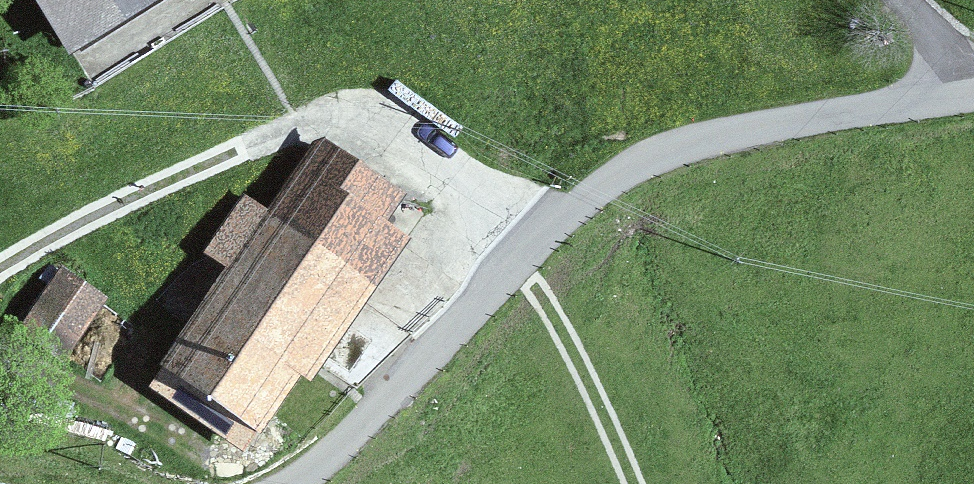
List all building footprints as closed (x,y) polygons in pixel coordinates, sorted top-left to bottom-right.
[(75,61),(173,0),(35,0),(75,61)] [(225,274),(158,372),(162,375),(151,392),(244,457),(255,443),(258,445),(302,383),(312,389),(413,246),(388,229),(408,200),(319,141),(266,214),(244,199),(205,258),(225,274)] [(63,269),(19,326),(63,363),(108,300),(63,269)]
